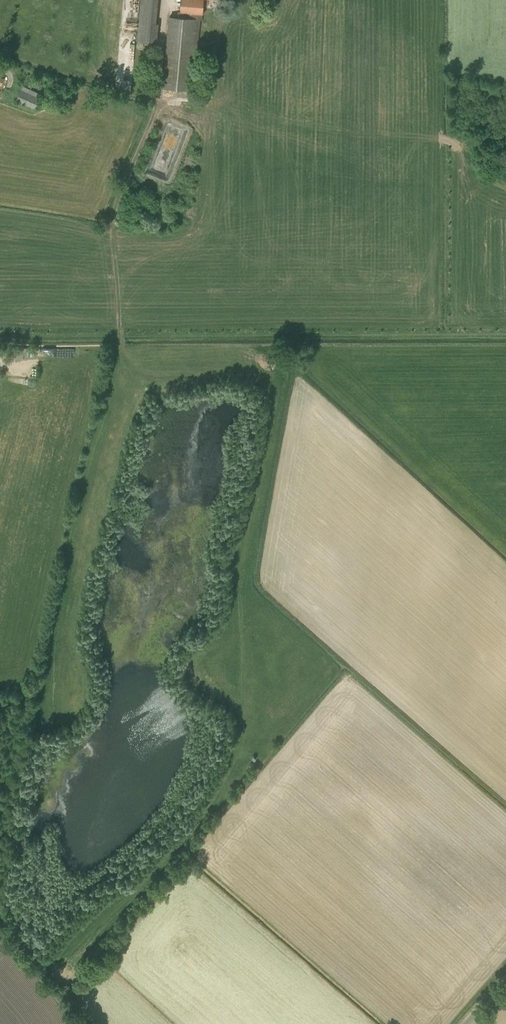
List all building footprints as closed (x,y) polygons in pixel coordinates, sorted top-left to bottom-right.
[(156,23),(158,0),(141,0),(137,40),(157,42),(158,23),(156,23)] [(180,17),(168,16),(162,88),(194,91),(200,19),(201,15),(202,15),(204,0),(181,0),(180,17)] [(23,86),(23,85),(16,100),(35,108),(41,94),(43,95),(48,83),(28,74),(23,86)] [(52,99),(65,106),(70,95),(57,89),(52,99)]
